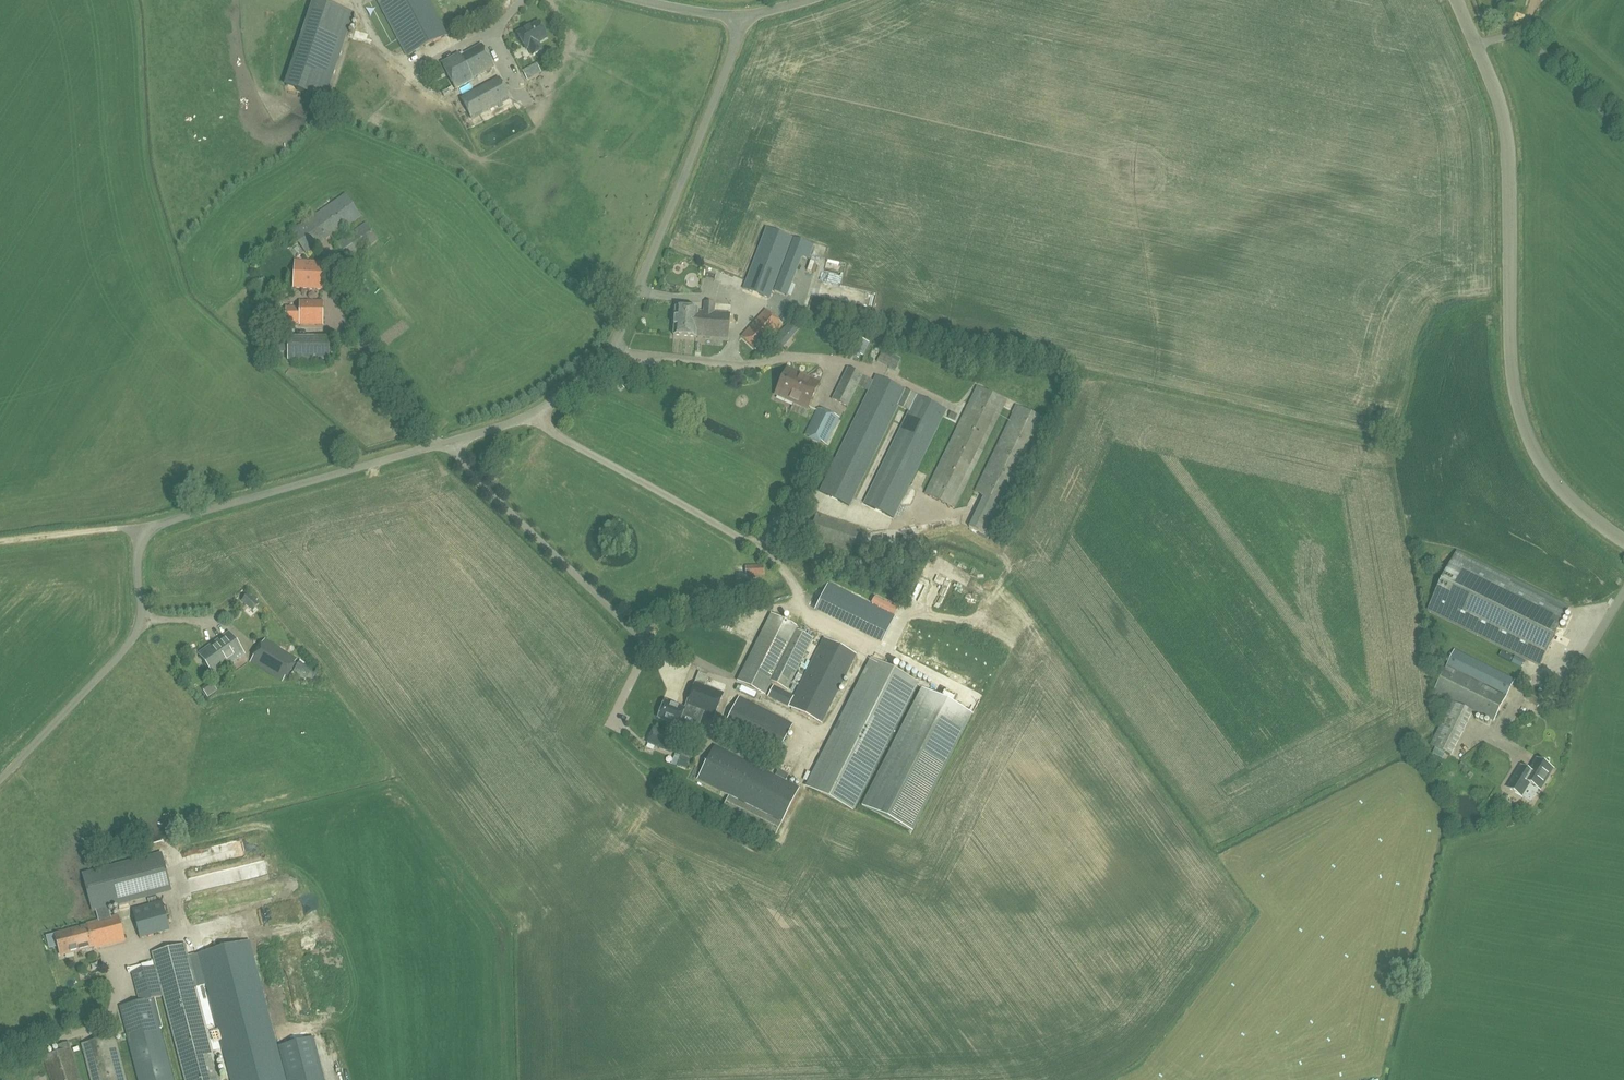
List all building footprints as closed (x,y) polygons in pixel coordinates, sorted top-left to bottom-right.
[(285,86),(325,99),(354,12),(318,0),(314,0),(285,86)] [(380,4),(407,56),(447,35),(429,0),(387,0),(380,4)] [(538,42),(547,37),(538,22),(526,29),(525,28),(517,33),(526,49),(528,47),(532,55),(542,49),(538,42)] [(481,44),(460,55),(472,78),(493,67),(481,44)] [(459,54),(442,63),(456,89),(473,80),(472,78),(460,55),(459,54)] [(500,66),(504,64),(499,55),(495,57),(500,66)] [(534,82),(548,74),(543,66),(529,74),(534,82)] [(499,78),(461,99),(471,118),(510,97),(499,78)] [(758,248),(754,247),(753,251),(756,253),(743,288),(769,299),(793,237),(766,227),(758,248)] [(323,289),(323,261),(294,261),(293,288),(323,289)] [(322,324),(323,300),(300,300),(300,306),(286,306),(286,323),(300,323),(300,324),(322,324)] [(728,338),(730,313),(713,311),(714,302),(705,301),(704,311),(698,310),(698,309),(676,307),(673,335),(696,337),(696,335),(728,338)] [(757,352),(782,325),(766,309),(741,336),(757,352)] [(864,355),(869,342),(856,336),(851,350),(864,355)] [(279,337),(278,351),(287,351),(287,360),(332,360),(332,338),(279,337)] [(877,361),(895,370),(901,358),(883,349),(877,361)] [(874,380),(847,367),(832,399),(847,407),(858,386),(868,391),(874,380)] [(791,402),(803,375),(787,368),(775,394),(791,402)] [(803,375),(791,402),(807,409),(819,383),(803,375)] [(906,390),(876,375),(874,380),(868,391),(818,491),(849,506),(898,406),(906,390)] [(631,391),(637,383),(632,380),(626,387),(631,391)] [(997,504),(1030,406),(977,389),(956,450),(954,450),(952,454),(945,452),(931,494),(943,498),(955,464),(976,471),(992,425),(1003,428),(1006,419),(1008,419),(981,499),(997,504)] [(946,409),(906,390),(898,406),(908,411),(863,501),(863,503),(894,518),(946,409)] [(826,444),(839,417),(817,408),(804,434),(809,437),(809,439),(820,444),(821,442),(826,444)] [(499,458),(502,464),(510,461),(507,454),(499,458)] [(998,534),(999,507),(982,506),(981,533),(998,534)] [(1428,610),(1540,666),(1569,607),(1458,552),(1428,610)] [(895,617),(828,584),(817,608),(883,641),(895,617)] [(253,611),(259,605),(256,602),(258,599),(251,593),(249,595),(248,594),(242,600),(253,611)] [(798,626),(771,613),(737,681),(765,694),(772,681),(796,630),(798,626)] [(812,638),(796,630),(772,681),(787,688),(812,638)] [(214,675),(244,654),(229,632),(198,653),(214,675)] [(856,654),(823,637),(793,696),(794,697),(789,707),(821,723),(856,654)] [(283,681),(297,659),(265,639),(251,661),(283,681)] [(721,649),(718,657),(732,661),(734,653),(721,649)] [(1513,680),(1454,650),(1447,665),(1506,694),(1513,680)] [(918,681),(871,658),(806,786),(853,810),(918,681)] [(319,672),(300,660),(297,665),(293,672),(309,682),(312,684),(319,672)] [(1506,694),(1447,665),(1434,691),(1493,721),(1504,699),(1506,694)] [(668,693),(658,718),(678,726),(682,714),(692,718),(696,710),(713,717),(723,693),(705,685),(708,676),(699,672),(684,708),(675,704),(678,697),(668,693)] [(793,696),(773,685),(768,696),(789,707),(794,697),(793,696)] [(973,716),(921,690),(861,807),(912,835),(973,716)] [(1537,707),(1543,699),(1533,690),(1526,697),(1537,707)] [(776,757),(792,724),(739,696),(722,729),(776,757)] [(1453,701),(1431,746),(1452,756),(1474,712),(1453,701)] [(647,743),(670,753),(677,736),(653,726),(647,743)] [(800,787),(715,744),(697,779),(782,822),(800,787)] [(1521,766),(1508,788),(1522,796),(1530,783),(1541,790),(1553,769),(1537,759),(1530,772),(1521,766)] [(786,779),(789,774),(779,769),(776,774),(786,779)] [(684,796),(677,792),(673,799),(680,803),(684,796)] [(782,822),(729,795),(722,808),(776,835),(782,822)] [(171,868),(179,866),(176,850),(167,852),(171,868)] [(188,853),(189,866),(213,862),(211,850),(188,853)] [(162,855),(132,863),(140,896),(171,888),(162,855)] [(97,921),(111,917),(108,905),(140,896),(132,863),(84,875),(93,909),(95,908),(97,921)] [(140,939),(170,931),(162,900),(134,907),(132,908),(140,939)] [(87,925),(55,933),(60,955),(92,947),(93,948),(124,940),(118,916),(111,917),(97,921),(86,924),(87,925)] [(188,956),(194,978),(196,986),(207,984),(218,1028),(210,1030),(214,1044),(222,1042),(232,1079),(287,1079),(250,940),(188,956)] [(208,941),(194,944),(196,952),(210,948),(208,941)] [(155,965),(161,986),(194,978),(188,956),(185,944),(152,952),(155,965)] [(161,986),(155,965),(143,968),(149,988),(137,991),(140,1001),(163,995),(161,986)] [(161,986),(163,995),(185,1079),(220,1079),(196,986),(194,978),(161,986)] [(156,997),(120,1006),(127,1032),(158,1024),(154,1007),(158,1006),(156,997)] [(127,1032),(139,1079),(173,1079),(158,1024),(127,1032)] [(114,1036),(83,1044),(92,1079),(125,1079),(114,1036)] [(321,1066),(324,1065),(321,1053),(318,1054),(313,1037),(278,1046),(287,1079),(324,1079),(321,1066)] [(69,1042),(59,1045),(60,1051),(44,1056),(52,1079),(81,1079),(69,1042)]
